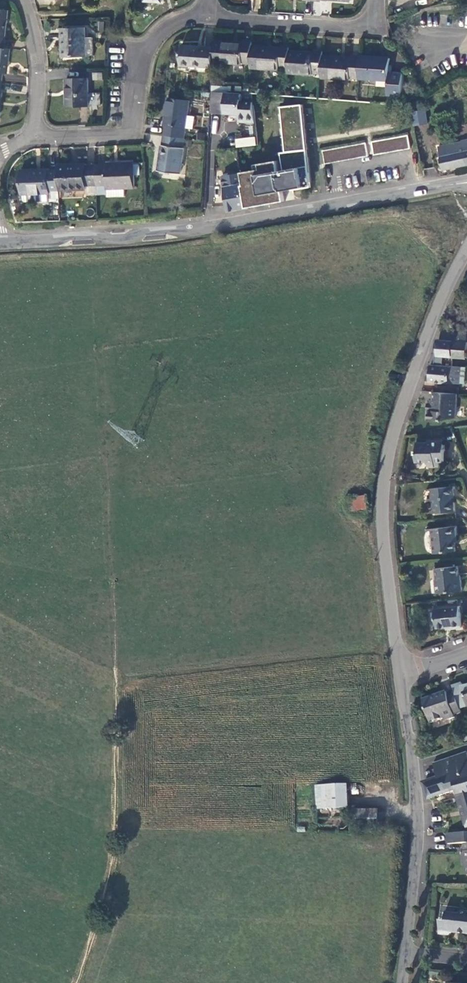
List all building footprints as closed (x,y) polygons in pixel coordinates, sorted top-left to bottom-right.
[(85,29),(62,30),(62,47),(64,47),(64,57),(93,56),(93,37),(86,37),(85,29)] [(243,43),(214,41),(214,48),(213,63),(242,65),(242,63),(250,63),(251,46),(251,42),(243,41),(243,43)] [(213,63),(214,48),(182,46),(181,66),(212,68),(213,63)] [(279,48),(251,46),(250,63),(250,68),(277,71),(277,69),(287,70),(289,51),(289,47),(280,46),(279,48)] [(320,75),(321,56),(322,51),(314,50),(313,53),(289,51),(287,70),(287,74),(311,76),(312,74),(320,75)] [(350,78),(358,79),(359,57),(351,56),(351,58),(321,56),(320,75),(320,79),(349,81),(350,78)] [(359,57),(358,79),(387,82),(386,96),(400,97),(401,74),(391,73),(392,66),(388,65),(389,59),(359,57)] [(91,72),(91,80),(102,80),(102,72),(91,72)] [(87,78),(66,79),(67,90),(68,90),(69,107),(88,106),(87,78)] [(255,122),(254,113),(253,103),(240,102),(240,95),(212,93),(211,113),(239,114),(239,122),(255,122)] [(166,126),(165,136),(184,139),(185,129),(192,130),(194,117),(187,116),(189,102),(168,99),(164,125),(166,126)] [(246,208),(285,201),(283,190),(312,185),(299,103),(281,107),(287,151),(282,152),(285,170),(280,170),(278,159),(256,163),(257,167),(240,170),(241,173),(243,185),(242,185),(244,200),(246,208)] [(425,109),(412,111),(414,126),(427,124),(425,109)] [(374,155),(411,148),(408,134),(372,141),(374,155)] [(184,139),(165,136),(163,146),(161,146),(158,171),(179,174),(184,149),(183,148),(184,139)] [(235,147),(256,146),(255,136),(234,138),(235,147)] [(435,145),(440,171),(466,166),(466,139),(435,145)] [(325,163),(368,156),(366,143),(323,150),(325,163)] [(96,165),(96,186),(106,185),(107,190),(124,189),(134,189),(133,163),(105,164),(105,165),(96,165)] [(86,165),(59,166),(59,171),(59,190),(86,189),(86,186),(96,186),(96,165),(86,166),(86,165)] [(25,202),(50,201),(49,191),(59,190),(59,171),(48,171),(48,169),(21,171),(22,195),(23,195),(23,201),(25,202)] [(229,211),(246,208),(244,200),(242,185),(243,185),(241,173),(222,176),(229,211)] [(50,201),(60,201),(59,190),(49,191),(50,201)] [(459,342),(460,333),(443,332),(441,341),(454,342),(454,341),(459,342)] [(452,356),(466,357),(466,348),(466,342),(466,336),(466,333),(460,333),(459,342),(454,341),(454,342),(452,356)] [(438,355),(452,356),(454,342),(441,341),(440,341),(438,355)] [(466,368),(431,365),(429,382),(465,385),(466,368)] [(458,396),(434,394),(434,402),(432,402),(432,408),(428,413),(428,422),(435,423),(456,420),(458,396)] [(445,462),(445,441),(430,442),(430,443),(419,443),(419,451),(417,452),(417,464),(427,463),(431,466),(442,466),(442,462),(445,462)] [(433,490),(435,515),(455,513),(453,498),(454,497),(454,488),(433,490)] [(367,510),(365,497),(348,499),(350,512),(367,510)] [(458,527),(433,530),(433,532),(436,553),(457,551),(456,542),(459,536),(458,527)] [(458,567),(436,569),(437,581),(440,583),(441,592),(462,590),(462,580),(460,580),(458,567)] [(461,629),(459,609),(435,610),(437,630),(452,628),(452,630),(461,629)] [(455,717),(462,714),(456,696),(448,698),(447,695),(423,702),(431,726),(444,721),(446,724),(456,721),(455,717)] [(434,764),(439,780),(425,785),(430,800),(456,791),(460,803),(466,802),(466,753),(434,764)] [(350,808),(349,784),(316,786),(317,809),(350,808)] [(355,811),(355,829),(379,828),(379,810),(355,811)] [(448,834),(449,845),(466,844),(466,833),(448,834)] [(464,912),(461,915),(449,914),(448,922),(443,922),(442,935),(451,936),(455,933),(455,932),(459,932),(459,934),(466,935),(466,912),(464,912)]
